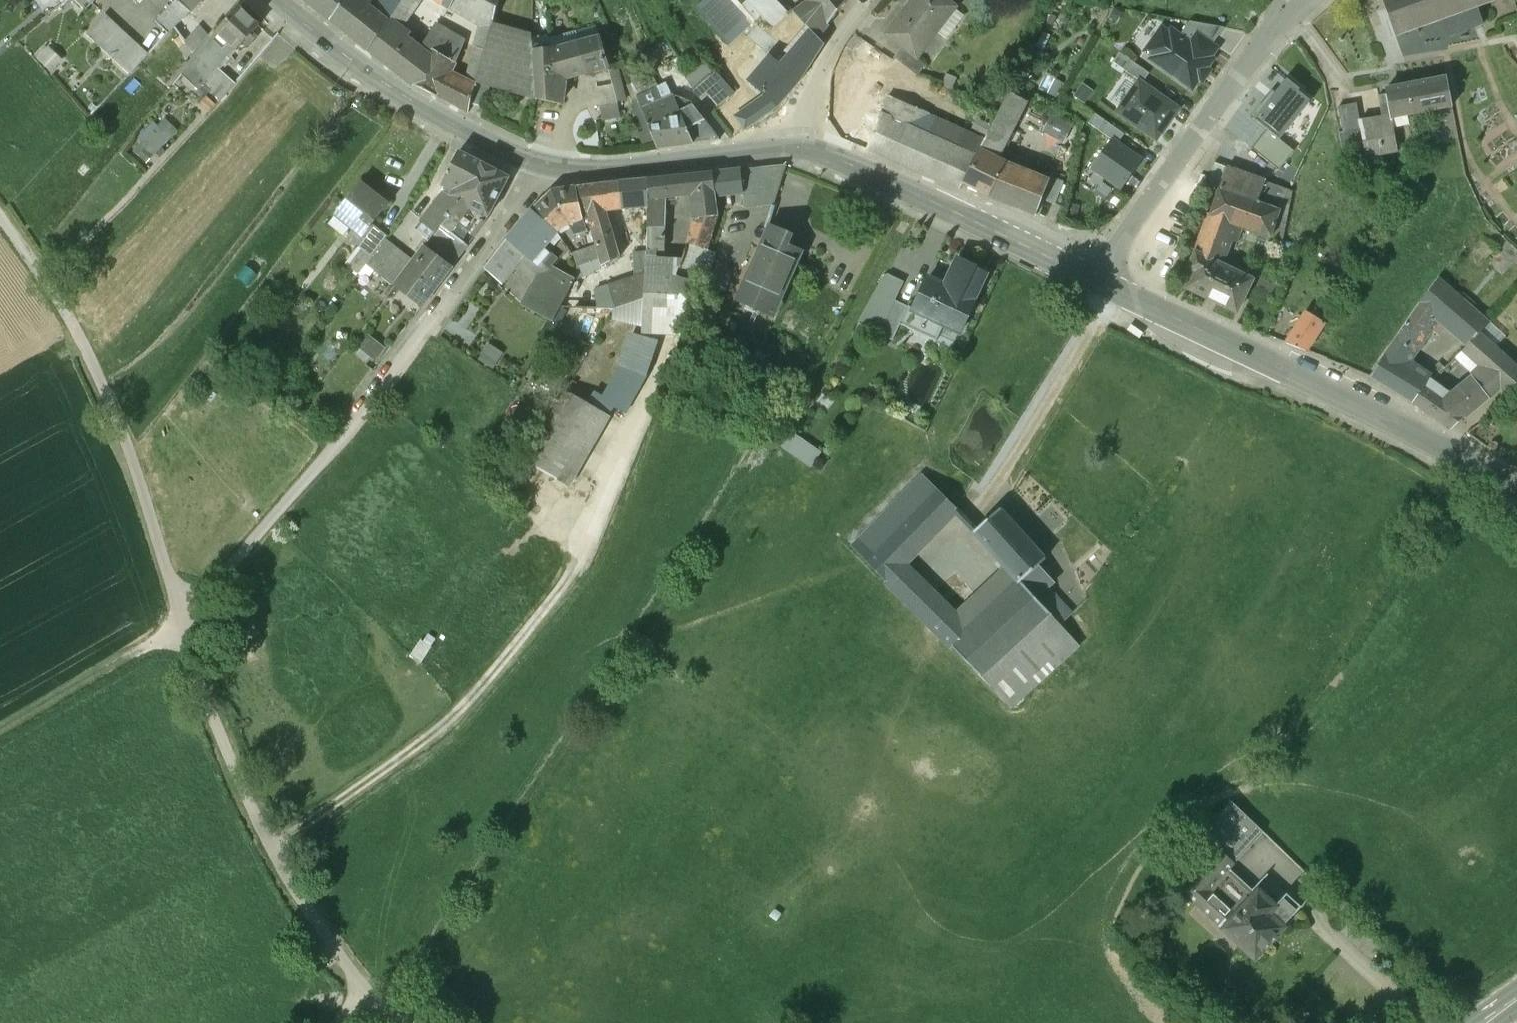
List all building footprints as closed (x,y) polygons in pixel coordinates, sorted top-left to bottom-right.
[(85,10),(94,0),(75,0),(85,10)] [(156,21),(167,33),(191,11),(178,0),(177,0),(156,21)] [(191,11),(191,12),(201,0),(178,0),(191,11)] [(222,26),(236,0),(214,0),(205,17),(222,26)] [(331,21),(348,0),(304,0),(331,21)] [(360,0),(348,0),(331,21),(368,50),(386,23),(388,21),(367,5),(360,0)] [(367,5),(388,21),(402,0),(370,0),(367,5)] [(451,7),(454,2),(484,18),(493,23),(499,0),(439,0),(451,7)] [(697,9),(700,13),(728,46),(741,34),(755,21),(736,0),(707,0),(697,9)] [(772,0),(751,0),(748,3),(761,16),(762,17),(774,27),(788,15),(772,0)] [(809,2),(794,14),(804,24),(807,28),(810,31),(817,38),(818,38),(848,0),(808,0),(809,2)] [(944,0),(914,0),(886,36),(903,49),(917,60),(919,59),(917,57),(934,35),(936,36),(956,10),(944,0)] [(1397,38),(1416,31),(1417,34),(1419,33),(1418,30),(1443,21),(1449,37),(1484,25),(1478,8),(1497,2),(1496,0),(1383,0),(1397,38)] [(761,16),(748,3),(743,7),(755,21),(761,16)] [(259,27),(240,7),(217,33),(234,49),(237,51),(259,27)] [(148,55),(106,16),(87,36),(129,75),(148,55)] [(484,18),(476,48),(486,51),(491,29),(493,23),(484,18)] [(1190,22),(1186,27),(1212,45),(1224,28),(1190,22)] [(426,55),(386,23),(368,50),(410,83),(426,55)] [(804,24),(799,28),(802,33),(807,28),(804,24)] [(197,26),(183,42),(193,52),(207,35),(197,26)] [(460,43),(434,27),(423,46),(429,50),(426,55),(410,83),(436,96),(449,73),(460,43)] [(1179,36),(1171,30),(1169,34),(1162,29),(1145,52),(1152,57),(1151,60),(1192,89),(1212,59),(1210,58),(1216,49),(1212,46),(1212,45),(1186,27),(1179,36)] [(532,40),(491,29),(486,51),(480,72),(492,75),(489,85),(534,98),(533,68),(533,53),(532,40)] [(817,38),(810,31),(792,54),(808,69),(824,44),(818,38),(817,38)] [(532,40),(533,53),(560,51),(579,44),(576,32),(559,38),(532,40)] [(234,49),(217,33),(182,75),(198,90),(202,86),(218,68),(234,49)] [(599,38),(579,44),(588,72),(586,72),(587,74),(608,69),(599,38)] [(579,44),(560,51),(533,53),(533,68),(549,67),(552,81),(564,78),(586,72),(588,72),(579,44)] [(51,71),(62,60),(49,47),(38,58),(51,71)] [(476,48),(466,82),(475,87),(474,88),(476,88),(480,72),(486,51),(476,48)] [(917,60),(903,49),(895,59),(919,77),(926,67),(917,60)] [(1120,53),(1113,63),(1139,81),(1143,84),(1149,73),(1120,53)] [(792,54),(782,67),(769,56),(754,73),(748,81),(764,95),(777,107),(799,82),(808,69),(792,54)] [(687,73),(684,76),(694,91),(715,74),(704,61),(687,73)] [(549,67),(533,68),(534,98),(534,99),(560,104),(564,78),(552,81),(549,67)] [(687,73),(683,67),(679,69),(684,76),(687,73)] [(218,68),(202,86),(220,102),(235,84),(218,68)] [(609,69),(608,69),(587,74),(591,91),(593,90),(599,106),(601,106),(617,103),(609,69)] [(492,75),(480,72),(476,88),(474,88),(470,104),(484,107),(489,85),(492,75)] [(466,82),(449,73),(436,96),(468,112),(470,104),(474,88),(475,87),(466,82)] [(666,101),(665,98),(654,102),(647,86),(658,81),(655,73),(631,83),(642,111),(666,101)] [(732,94),(715,74),(694,91),(712,112),(732,94)] [(1261,104),(1250,117),(1266,130),(1280,141),(1312,101),(1300,91),(1301,90),(1287,79),(1264,106),(1261,104)] [(1361,121),(1360,121),(1366,151),(1367,158),(1399,152),(1394,128),(1392,119),(1406,116),(1452,108),(1447,79),(1386,91),(1387,96),(1378,97),(1382,117),(1361,121)] [(654,102),(665,98),(658,81),(647,86),(654,102)] [(1178,109),(1143,84),(1139,81),(1117,112),(1157,140),(1178,109)] [(1083,83),(1073,96),(1085,104),(1094,91),(1083,83)] [(1028,104),(1010,93),(986,139),(979,154),(999,162),(1028,104)] [(734,115),(744,130),(777,107),(764,95),(734,115)] [(666,101),(642,111),(657,148),(694,143),(680,112),(674,98),(666,101)] [(883,111),(881,114),(921,131),(928,116),(919,112),(900,103),(888,99),(883,111)] [(617,103),(601,106),(603,117),(620,114),(617,103)] [(1366,151),(1360,121),(1361,121),(1358,104),(1339,108),(1344,132),(1339,133),(1343,151),(1366,151)] [(719,140),(693,105),(680,112),(694,143),(719,140)] [(881,114),(868,150),(918,172),(961,190),(964,183),(979,154),(963,148),(921,131),(881,114)] [(1089,123),(1112,140),(1118,144),(1125,135),(1095,114),(1089,123)] [(972,133),(928,116),(921,131),(963,148),(972,133)] [(1392,119),(1394,128),(1408,126),(1406,116),(1392,119)] [(1050,117),(1042,131),(1063,143),(1071,128),(1050,117)] [(133,150),(146,163),(178,132),(166,119),(159,126),(155,122),(139,137),(143,140),(133,150)] [(1280,141),(1266,130),(1251,148),(1279,171),(1294,153),(1280,141)] [(986,139),(972,133),(963,148),(979,154),(986,139)] [(1118,144),(1112,140),(1092,168),(1122,189),(1142,161),(1118,144)] [(492,168),(460,151),(443,182),(454,190),(452,194),(445,190),(421,222),(436,232),(441,226),(447,218),(460,201),(465,204),(473,188),(480,191),(492,168)] [(999,162),(979,154),(964,183),(992,198),(1005,165),(999,162)] [(1216,163),(1215,164),(1206,190),(1219,194),(1228,168),(1216,163)] [(1036,216),(1042,200),(1049,182),(1048,181),(1005,165),(992,198),(1036,216)] [(786,166),(739,170),(742,195),(743,207),(774,205),(786,166)] [(492,168),(480,191),(473,188),(465,204),(460,201),(447,218),(457,224),(469,206),(488,216),(509,177),(492,168)] [(1266,182),(1228,168),(1219,194),(1211,215),(1229,222),(1241,226),(1251,201),(1259,204),(1266,182)] [(739,170),(713,173),(716,198),(742,195),(739,170)] [(713,173),(673,177),(675,199),(692,197),(694,219),(718,218),(716,198),(713,173)] [(673,177),(646,180),(647,208),(647,210),(646,233),(664,231),(664,200),(675,199),(673,177)] [(1050,177),(1048,181),(1049,182),(1042,200),(1055,205),(1064,182),(1050,177)] [(646,180),(617,183),(619,209),(619,212),(647,210),(647,208),(646,180)] [(1281,188),(1266,182),(1259,204),(1273,210),(1281,188)] [(360,183),(335,213),(336,215),(340,210),(353,221),(350,226),(361,236),(368,228),(372,223),(387,204),(360,183)] [(617,183),(574,187),(582,221),(586,232),(591,230),(600,267),(616,260),(603,211),(619,209),(617,183)] [(574,187),(554,190),(531,210),(555,234),(572,226),(576,224),(582,221),(574,187)] [(1281,213),(1272,238),(1283,242),(1293,192),(1281,188),(1273,210),(1281,213)] [(1251,201),(1241,226),(1272,238),(1281,213),(1273,210),(1259,204),(1251,201)] [(555,234),(531,210),(505,240),(521,253),(539,268),(550,256),(543,250),(555,234)] [(1229,222),(1211,215),(1208,225),(1221,229),(1211,256),(1223,261),(1230,242),(1226,230),(1229,222)] [(718,218),(694,219),(686,246),(704,251),(708,241),(718,218)] [(387,237),(372,223),(368,228),(371,231),(359,246),(372,257),(384,240),(387,237)] [(582,236),(576,224),(572,226),(578,238),(582,236)] [(1221,229),(1208,225),(1197,252),(1221,264),(1223,261),(1211,256),(1221,229)] [(465,244),(441,226),(436,232),(432,237),(457,256),(465,244)] [(664,231),(646,233),(646,251),(664,252),(664,231)] [(770,231),(766,240),(783,247),(787,238),(770,231)] [(457,256),(432,237),(424,247),(449,267),(457,256)] [(413,262),(384,240),(372,257),(369,260),(397,282),(413,262)] [(521,253),(505,240),(495,252),(511,265),(521,253)] [(783,247),(766,240),(740,297),(749,302),(761,307),(773,313),(799,254),(783,247)] [(711,255),(712,253),(716,243),(708,241),(704,251),(703,253),(711,255)] [(704,251),(686,246),(682,262),(677,278),(691,282),(704,286),(715,254),(712,253),(711,255),(703,253),(704,251)] [(413,262),(397,282),(424,303),(443,278),(441,276),(449,267),(424,247),(413,262)] [(593,250),(573,256),(576,267),(597,260),(593,250)] [(495,252),(482,270),(498,282),(511,265),(495,252)] [(1221,264),(1197,252),(1190,270),(1196,273),(1188,288),(1205,296),(1221,264)] [(646,253),(632,254),(634,276),(645,274),(646,259),(646,253)] [(682,262),(646,259),(645,274),(644,300),(643,328),(681,338),(691,282),(677,278),(682,262)] [(945,286),(975,301),(988,275),(975,269),(976,267),(959,259),(945,286)] [(1254,280),(1221,264),(1205,296),(1237,312),(1254,280)] [(574,281),(548,265),(537,283),(564,298),(574,281)] [(645,274),(606,287),(613,308),(644,300),(645,274)] [(886,274),(861,326),(892,341),(900,324),(909,307),(895,301),(904,282),(886,274)] [(945,286),(928,278),(914,310),(913,311),(944,326),(960,333),(975,301),(945,286)] [(1477,313),(1438,280),(1420,303),(1438,319),(1456,335),(1477,313)] [(564,298),(537,283),(523,308),(551,322),(564,298)] [(644,300),(613,308),(614,320),(643,328),(644,300)] [(761,307),(749,302),(746,310),(757,315),(761,307)] [(1438,319),(1420,303),(1395,341),(1411,351),(1414,353),(1438,319)] [(900,324),(936,341),(944,326),(913,311),(914,310),(909,307),(900,324)] [(1477,313),(1456,335),(1463,341),(1467,345),(1468,346),(1480,333),(1488,323),(1477,313)] [(1323,324),(1306,314),(1287,343),(1307,351),(1323,324)] [(380,359),(390,345),(373,332),(363,346),(380,359)] [(647,376),(659,341),(630,332),(619,365),(620,366),(647,376)] [(1480,333),(1468,346),(1467,345),(1462,352),(1484,373),(1500,388),(1505,392),(1516,384),(1516,367),(1480,333)] [(1411,351),(1395,341),(1383,359),(1384,360),(1372,377),(1414,403),(1423,390),(1426,387),(1430,383),(1401,365),(1411,351)] [(1467,345),(1463,341),(1457,348),(1462,352),(1467,345)] [(602,398),(600,401),(615,409),(626,414),(648,377),(647,376),(620,366),(602,398)] [(1500,388),(1484,373),(1475,381),(1489,397),(1500,388)] [(567,392),(610,417),(615,409),(600,401),(602,398),(573,381),(567,392)] [(1475,381),(1448,403),(1426,387),(1423,390),(1414,403),(1451,429),(1489,397),(1475,381)] [(567,392),(525,462),(570,489),(610,417),(567,392)] [(819,453),(791,434),(783,446),(811,465),(819,454),(819,453)] [(851,545),(870,563),(910,520),(937,492),(920,475),(851,545)] [(937,492),(910,520),(870,563),(888,582),(903,564),(956,510),(937,492)] [(1046,558),(1002,508),(976,532),(1021,579),(1039,565),(1046,558)] [(957,621),(903,564),(888,582),(941,636),(957,621)] [(1039,565),(1021,579),(1024,582),(1032,591),(1041,583),(1049,576),(1039,565)] [(973,630),(953,649),(980,676),(1050,611),(1032,591),(1024,582),(973,630)] [(1067,611),(1041,583),(1032,591),(1050,611),(1059,621),(1067,611)] [(1050,611),(980,676),(1012,709),(1083,644),(1059,621),(1050,611)] [(957,621),(941,636),(953,649),(973,630),(961,618),(957,621)] [(415,655),(426,661),(439,637),(428,631),(415,655)] [(1263,833),(1230,801),(1203,836),(1219,850),(1220,850),(1235,864),(1263,833)] [(1235,864),(1220,850),(1219,850),(1182,891),(1220,927),(1221,927),(1224,930),(1225,929),(1256,894),(1230,869),(1235,864)] [(1261,894),(1258,892),(1256,894),(1225,929),(1249,953),(1249,956),(1252,959),(1258,958),(1261,955),(1261,953),(1284,928),(1283,927),(1301,907),(1286,894),(1277,905),(1262,894),(1261,894)] [(310,942),(300,947),(306,955),(314,948),(310,942)]
